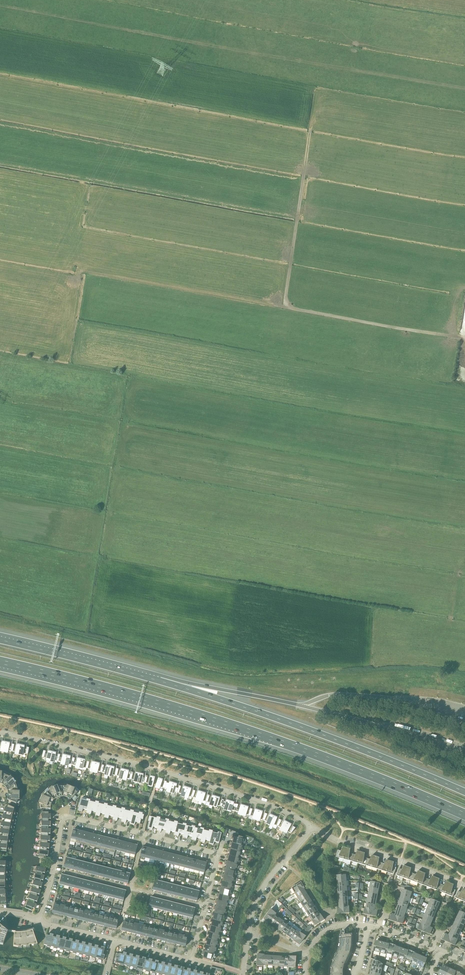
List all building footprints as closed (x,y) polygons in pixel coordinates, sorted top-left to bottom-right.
[(8,751),(12,752),(13,745),(9,744),(6,743),(4,752),(8,753),(8,751)] [(15,754),(19,755),(20,746),(17,745),(17,746),(13,745),(12,752),(16,752),(15,754)] [(24,747),(20,746),(19,755),(22,756),(23,754),(28,755),(29,748),(24,747)] [(46,761),(50,762),(52,753),(48,752),(43,751),(42,758),(47,759),(46,761)] [(55,754),(52,753),(50,762),(53,763),(54,761),(57,762),(59,755),(55,754)] [(61,764),(64,765),(66,757),(63,756),(59,755),(57,762),(61,762),(61,764)] [(70,757),(66,757),(64,765),(68,766),(68,764),(72,765),(74,758),(70,758),(70,757)] [(75,768),(79,769),(81,760),(78,759),(74,758),(72,765),(76,766),(75,768)] [(84,761),(81,760),(79,769),(82,770),(83,768),(87,769),(88,762),(84,761)] [(92,763),(88,762),(87,769),(90,770),(90,772),(93,772),(96,764),(92,763)] [(99,765),(96,764),(93,772),(97,773),(97,771),(101,772),(103,766),(99,765)] [(107,767),(103,766),(101,772),(105,773),(105,775),(108,776),(110,767),(107,766),(107,767)] [(116,776),(117,769),(114,768),(110,767),(108,776),(111,777),(112,775),(116,776)] [(121,770),(117,769),(116,776),(120,777),(119,779),(122,780),(125,771),(121,770)] [(128,772),(125,771),(122,780),(126,781),(126,779),(130,780),(132,773),(128,772)] [(137,783),(139,775),(136,774),(132,773),(130,780),(134,780),(134,782),(137,783)] [(2,782),(1,784),(2,784),(3,785),(4,786),(5,787),(13,779),(11,776),(10,777),(6,775),(2,782)] [(141,782),(145,783),(146,776),(143,775),(139,775),(137,783),(140,784),(141,782)] [(150,777),(146,776),(145,783),(149,784),(148,786),(152,787),(154,778),(150,777)] [(13,779),(5,787),(6,788),(7,789),(7,790),(7,791),(9,790),(17,787),(15,783),(16,782),(13,779)] [(160,787),(163,788),(165,782),(162,781),(158,779),(155,788),(159,789),(160,787)] [(169,783),(165,782),(163,788),(167,790),(167,792),(170,793),(173,784),(169,783)] [(176,785),(173,784),(170,793),(173,794),(174,792),(178,793),(180,786),(176,785)] [(57,785),(53,787),(58,797),(59,797),(60,797),(61,797),(62,797),(62,794),(62,786),(58,786),(57,785)] [(66,786),(62,786),(62,794),(62,797),(63,797),(64,797),(65,797),(67,797),(71,787),(67,785),(66,786)] [(184,788),(180,786),(178,793),(181,794),(181,796),(184,797),(187,789),(184,788)] [(9,790),(7,791),(8,791),(8,792),(8,793),(8,794),(8,795),(19,795),(20,791),(18,791),(17,787),(9,790)] [(50,790),(47,793),(53,798),(54,800),(55,799),(56,798),(57,798),(58,797),(53,787),(50,788),(49,789),(50,790)] [(71,787),(67,797),(68,798),(69,799),(70,799),(70,800),(72,798),(75,795),(77,792),(74,789),(75,788),(74,788),(71,787)] [(190,790),(187,789),(184,797),(188,798),(188,796),(192,798),(194,791),(190,790)] [(198,792),(194,791),(192,798),(196,799),(195,801),(199,802),(201,793),(198,792)] [(43,795),(41,799),(52,804),(52,803),(53,802),(53,801),(54,800),(53,798),(47,793),(44,796),(43,795)] [(205,794),(201,793),(199,802),(202,803),(202,801),(206,802),(208,796),(205,794)] [(7,799),(9,800),(16,804),(18,799),(19,799),(19,795),(8,795),(8,796),(8,797),(8,798),(7,799)] [(212,797),(208,796),(206,802),(210,803),(209,805),(213,806),(215,798),(212,797)] [(219,799),(215,798),(213,806),(216,807),(217,806),(221,807),(223,800),(219,799)] [(39,803),(40,804),(40,808),(48,808),(51,808),(51,807),(51,806),(51,805),(52,804),(41,799),(39,803)] [(83,809),(87,810),(90,801),(90,800),(87,799),(86,801),(81,799),(78,811),(82,812),(83,809)] [(226,801),(223,800),(221,807),(224,808),(224,810),(227,811),(230,802),(226,801)] [(98,804),(99,804),(99,802),(95,801),(95,803),(90,801),(87,810),(86,813),(91,814),(92,811),(96,812),(96,813),(98,804)] [(231,810),(235,811),(237,805),(233,804),(233,803),(230,802),(227,811),(230,812),(231,810)] [(100,814),(105,815),(107,806),(108,804),(104,803),(104,805),(99,804),(98,804),(96,813),(96,812),(95,815),(99,817),(100,814)] [(6,812),(5,815),(12,816),(13,814),(14,815),(15,815),(15,809),(14,809),(14,808),(8,805),(7,808),(5,807),(4,812),(6,812)] [(241,806),(237,805),(235,811),(239,813),(238,814),(241,816),(244,807),(241,806)] [(116,808),(116,807),(113,806),(112,807),(107,806),(105,815),(104,818),(108,819),(109,816),(113,817),(116,808)] [(244,807),(241,816),(248,818),(249,816),(251,809),(247,808),(244,807)] [(118,818),(122,819),(124,810),(125,810),(125,809),(122,808),(121,809),(116,808),(113,817),(113,820),(117,821),(118,818)] [(45,809),(45,812),(41,812),(41,814),(39,819),(40,819),(41,819),(41,821),(41,822),(48,822),(48,819),(51,819),(51,814),(48,814),(48,812),(48,809),(45,809)] [(255,811),(251,809),(249,816),(253,817),(252,819),(256,820),(258,812),(255,810),(255,811)] [(126,820),(131,821),(133,812),(134,811),(130,810),(130,812),(125,810),(124,810),(122,819),(121,822),(126,823),(126,820)] [(139,814),(133,812),(131,821),(130,824),(134,825),(135,822),(140,824),(141,819),(143,820),(144,815),(142,815),(143,813),(139,812),(139,814)] [(258,812),(256,820),(259,821),(260,819),(263,821),(266,814),(262,813),(258,812)] [(13,816),(12,816),(5,815),(3,814),(2,819),(4,820),(4,822),(11,823),(11,821),(13,822),(13,816)] [(270,816),(266,814),(263,821),(267,822),(266,824),(269,825),(273,817),(270,816)] [(160,819),(160,818),(157,817),(156,818),(149,816),(148,821),(150,822),(148,826),(148,829),(152,830),(153,827),(157,828),(160,819)] [(276,818),(273,817),(269,825),(273,827),(274,825),(277,826),(280,820),(276,818)] [(162,829),(166,830),(168,821),(169,821),(169,820),(165,819),(165,821),(160,819),(157,828),(156,831),(161,832),(162,829)] [(280,820),(277,826),(281,828),(280,830),(283,832),(287,824),(284,822),(280,820)] [(3,827),(2,829),(9,830),(10,828),(11,828),(12,828),(11,823),(4,822),(1,821),(0,826),(3,827)] [(174,823),(169,821),(168,821),(166,830),(165,833),(170,834),(170,831),(175,832),(177,824),(178,822),(174,821),(174,823)] [(179,834),(183,835),(184,835),(186,826),(186,824),(183,823),(182,825),(177,824),(175,832),(174,835),(178,837),(179,834)] [(290,825),(287,824),(283,832),(286,833),(287,831),(291,834),(295,828),(290,825)] [(195,828),(195,827),(192,826),(191,827),(186,826),(184,835),(183,835),(183,838),(187,839),(188,836),(192,837),(195,828)] [(41,829),(41,828),(40,828),(39,833),(41,834),(41,836),(48,836),(48,834),(50,834),(51,829),(48,829),(41,829)] [(203,830),(204,829),(200,828),(200,829),(195,828),(192,837),(191,840),(196,841),(196,838),(201,839),(203,830)] [(1,836),(8,837),(8,835),(10,835),(11,835),(10,830),(9,830),(2,829),(0,829),(0,834),(2,834),(1,836)] [(212,832),(213,831),(209,830),(209,832),(203,830),(201,839),(200,842),(204,843),(205,840),(210,841),(212,832)] [(210,841),(209,844),(213,845),(214,842),(219,844),(221,833),(218,832),(217,834),(212,832),(210,841)] [(232,840),(232,843),(244,846),(243,846),(244,843),(245,844),(246,840),(243,839),(243,838),(232,835),(230,840),(232,840)] [(7,844),(7,842),(9,842),(10,842),(9,837),(8,837),(1,836),(0,836),(0,841),(0,844),(7,844)] [(41,836),(40,836),(38,840),(39,841),(40,841),(40,843),(47,844),(47,841),(50,841),(50,836),(48,836),(41,836)] [(40,848),(39,850),(46,851),(47,849),(49,849),(50,844),(47,844),(40,843),(39,843),(37,847),(38,848),(40,848)] [(241,849),(242,850),(243,847),(244,846),(232,843),(230,843),(229,846),(231,847),(230,850),(241,853),(241,852),(241,849)] [(7,844),(0,844),(0,851),(4,852),(6,852),(7,849),(9,850),(9,849),(8,844),(7,844)] [(336,857),(344,859),(347,848),(343,847),(341,852),(338,851),(338,850),(336,857)] [(344,859),(351,861),(353,855),(350,854),(351,849),(347,848),(344,859)] [(229,853),(228,856),(238,859),(238,858),(239,855),(240,856),(240,853),(241,853),(230,850),(228,849),(227,853),(229,853)] [(39,850),(37,854),(37,855),(39,855),(38,857),(40,858),(45,859),(46,856),(48,856),(49,851),(46,851),(39,850)] [(355,856),(353,855),(351,861),(358,863),(361,852),(358,851),(355,856)] [(358,863),(365,865),(367,859),(364,858),(365,853),(361,852),(358,863)] [(365,865),(372,868),(376,856),(372,855),(370,860),(367,859),(365,865)] [(71,859),(68,868),(73,870),(76,860),(77,857),(72,856),(71,856),(71,859)] [(240,859),(238,858),(238,859),(228,856),(226,856),(226,859),(228,859),(227,862),(227,863),(237,865),(238,862),(239,862),(240,859)] [(372,868),(380,870),(381,864),(379,863),(380,857),(376,856),(372,868)] [(380,870),(387,872),(390,861),(387,860),(384,865),(381,864),(380,870)] [(390,861),(387,872),(394,874),(396,868),(396,867),(396,868),(393,868),(394,862),(390,861)] [(226,866),(225,869),(236,872),(237,869),(238,869),(238,865),(237,865),(227,863),(227,862),(225,862),(224,865),(226,866)] [(399,868),(397,875),(404,878),(408,867),(404,865),(401,870),(399,870),(399,869),(399,868)] [(42,875),(43,873),(45,873),(46,868),(38,867),(36,866),(34,871),(36,872),(35,874),(42,875)] [(404,878),(411,880),(413,874),(410,874),(411,868),(408,867),(404,878)] [(225,869),(223,868),(222,872),(224,872),(224,875),(234,878),(235,875),(236,875),(237,872),(236,872),(225,869)] [(416,875),(413,874),(411,880),(418,883),(422,872),(418,871),(416,875)] [(418,883),(425,886),(427,880),(424,879),(426,873),(422,872),(418,883)] [(40,882),(41,880),(43,881),(44,876),(42,875),(35,874),(35,873),(34,873),(32,878),(34,878),(34,880),(40,882)] [(223,879),(222,882),(232,885),(233,884),(233,881),(234,882),(235,878),(234,878),(224,875),(222,875),(221,878),(223,879)] [(430,881),(427,880),(425,886),(432,888),(436,877),(432,876),(430,881)] [(432,888),(439,891),(441,885),(438,884),(440,879),(436,877),(432,888)] [(38,890),(39,889),(39,887),(41,888),(43,883),(40,882),(34,880),(33,880),(30,885),(31,885),(32,885),(32,887),(32,888),(38,890)] [(234,885),(233,884),(232,885),(222,882),(220,881),(219,885),(221,885),(220,888),(231,891),(232,888),(233,888),(234,885)] [(295,894),(295,893),(302,888),(303,889),(304,888),(300,883),(299,882),(292,886),(293,887),(291,888),(295,894)] [(439,891),(446,894),(450,883),(447,882),(444,886),(441,885),(439,891)] [(456,890),(455,890),(455,891),(452,890),(454,885),(450,883),(446,894),(453,897),(456,890)] [(36,897),(36,896),(37,894),(39,895),(41,890),(39,889),(38,890),(32,888),(32,887),(31,887),(28,892),(29,892),(30,892),(30,894),(36,897)] [(219,891),(219,894),(219,895),(229,897),(230,894),(231,894),(232,891),(231,891),(220,888),(218,888),(217,891),(219,891)] [(303,889),(302,888),(295,893),(297,898),(306,893),(304,889),(303,889)] [(455,898),(462,901),(464,894),(464,889),(463,888),(460,893),(458,892),(458,891),(455,898)] [(402,894),(402,895),(410,898),(411,892),(403,890),(402,894)] [(297,898),(300,902),(308,897),(307,896),(308,896),(306,893),(297,898)] [(30,894),(29,894),(26,898),(28,899),(28,901),(27,901),(34,904),(34,903),(35,901),(37,902),(39,897),(36,896),(36,897),(30,894)] [(230,897),(229,897),(219,895),(219,894),(217,894),(216,897),(218,898),(217,901),(228,904),(228,901),(229,901),(230,897)] [(6,905),(6,902),(8,902),(6,897),(0,898),(0,905),(6,905)] [(309,899),(308,897),(300,902),(303,907),(311,902),(309,898),(309,899)] [(431,899),(429,905),(437,908),(438,906),(439,902),(431,899)] [(216,904),(215,907),(226,910),(227,907),(228,907),(229,904),(228,904),(217,901),(215,900),(214,904),(216,904)] [(27,901),(28,901),(27,901),(24,905),(26,906),(25,908),(31,911),(32,908),(35,909),(36,904),(34,903),(34,904),(27,901)] [(65,903),(60,902),(57,914),(62,915),(64,906),(65,903)] [(303,907),(306,911),(314,906),(313,905),(311,902),(303,907)] [(437,909),(437,908),(429,905),(427,910),(435,913),(437,909)] [(309,916),(317,911),(315,908),(314,906),(306,911),(309,916)] [(215,911),(214,914),(224,917),(224,916),(225,913),(226,914),(227,910),(226,910),(215,907),(213,907),(213,910),(215,911)] [(268,923),(269,922),(274,914),(275,913),(270,910),(263,919),(268,923)] [(434,916),(435,913),(427,910),(425,915),(433,918),(434,916)] [(309,916),(311,920),(312,921),(320,916),(319,915),(319,914),(317,911),(309,916)] [(225,917),(224,916),(224,917),(214,914),(212,913),(211,917),(213,917),(212,920),(223,923),(224,920),(225,920),(225,917)] [(278,917),(274,914),(269,922),(270,923),(273,925),(278,917)] [(388,920),(396,922),(397,916),(395,916),(395,915),(390,914),(388,920)] [(320,915),(319,915),(320,916),(312,921),(311,920),(315,926),(324,920),(320,915)] [(433,919),(433,918),(425,915),(423,920),(431,923),(433,919)] [(283,920),(278,917),(273,925),(276,927),(277,928),(283,920)] [(463,925),(464,921),(464,920),(458,917),(457,918),(455,921),(463,925)] [(285,918),(283,920),(277,928),(279,929),(278,929),(282,931),(287,924),(285,922),(287,920),(285,918)] [(211,923),(211,926),(211,927),(221,929),(222,926),(223,926),(224,923),(223,923),(212,920),(210,919),(209,923),(211,923)] [(421,925),(427,927),(429,928),(429,927),(430,926),(431,923),(423,920),(421,924),(421,925)] [(287,924),(282,931),(285,934),(286,934),(292,927),(293,924),(289,921),(287,924)] [(461,930),(463,925),(455,921),(454,925),(453,926),(461,930)] [(418,929),(425,932),(427,927),(421,925),(421,924),(420,924),(418,929)] [(3,945),(4,941),(8,932),(11,932),(14,933),(14,941),(13,946),(22,948),(22,946),(30,947),(29,945),(37,945),(36,941),(33,932),(35,931),(35,930),(35,928),(33,929),(32,929),(26,930),(20,931),(14,931),(11,931),(8,931),(5,930),(3,929),(3,928),(0,925),(0,944),(3,945)] [(222,929),(221,929),(211,927),(211,926),(209,926),(208,929),(210,930),(209,933),(220,936),(220,933),(221,933),(222,929)] [(459,935),(461,930),(453,926),(453,928),(452,928),(451,931),(459,935)] [(296,930),(292,927),(286,934),(287,935),(290,938),(296,930)] [(429,928),(427,927),(425,932),(432,935),(435,929),(429,927),(429,928)] [(300,933),(296,930),(290,938),(294,940),(295,940),(295,941),(300,933)] [(331,968),(333,968),(331,974),(344,974),(344,970),(345,964),(350,953),(352,946),(352,938),(352,936),(345,937),(345,934),(345,931),(343,931),(343,934),(343,937),(341,937),(341,939),(341,944),(340,949),(337,954),(338,954),(333,961),(335,961),(331,968)] [(449,936),(451,937),(456,940),(457,939),(459,935),(451,931),(449,935),(449,936)] [(208,936),(207,939),(218,942),(219,939),(220,939),(221,936),(220,936),(209,933),(207,932),(206,936),(208,936)] [(300,933),(295,941),(295,940),(294,941),(299,945),(302,941),(305,936),(300,933)] [(449,936),(444,933),(441,939),(448,942),(451,937),(449,936)] [(50,936),(46,935),(44,945),(47,946),(47,947),(50,948),(51,947),(50,946),(52,941),(53,937),(54,935),(50,934),(50,936)] [(56,938),(53,937),(52,941),(50,946),(51,947),(54,947),(53,948),(57,949),(57,948),(59,941),(59,939),(60,937),(56,936),(56,938)] [(57,948),(60,949),(60,950),(63,951),(63,950),(65,941),(66,940),(66,938),(63,937),(62,939),(59,939),(59,941),(57,948)] [(451,937),(448,942),(455,945),(458,940),(457,939),(456,940),(451,937)] [(68,941),(66,940),(65,941),(63,950),(66,951),(66,952),(70,952),(70,951),(72,942),(73,940),(69,939),(69,941),(68,941)] [(207,943),(206,946),(216,949),(216,948),(217,945),(218,946),(219,942),(218,942),(207,939),(205,939),(204,942),(207,943)] [(76,954),(76,953),(78,944),(79,944),(79,942),(76,941),(75,943),(72,942),(70,951),(73,952),(72,953),(76,954)] [(376,941),(374,951),(380,952),(383,943),(379,942),(376,941)] [(82,956),(83,955),(82,955),(85,945),(86,943),(82,942),(82,944),(79,944),(78,944),(76,953),(79,954),(79,955),(82,956)] [(389,945),(388,944),(383,943),(380,952),(387,954),(387,953),(389,945)] [(387,953),(387,954),(392,955),(393,955),(396,947),(397,947),(397,946),(396,945),(394,945),(393,944),(389,943),(388,943),(388,944),(389,945),(387,953)] [(89,957),(89,956),(91,947),(92,945),(88,944),(88,946),(85,945),(82,955),(83,955),(86,955),(85,956),(89,957)] [(94,948),(91,947),(89,956),(92,957),(92,958),(95,959),(95,958),(98,948),(98,946),(95,945),(94,948)] [(205,949),(204,952),(213,955),(214,954),(214,951),(215,952),(216,949),(206,946),(204,945),(203,948),(205,949)] [(101,949),(98,948),(95,958),(98,959),(98,960),(102,960),(102,959),(103,960),(105,955),(107,956),(108,951),(104,950),(105,948),(101,947),(101,949)] [(393,955),(392,955),(392,956),(399,958),(402,949),(398,947),(398,948),(397,947),(396,947),(393,955)] [(408,951),(407,951),(406,950),(402,949),(399,958),(405,960),(408,951)] [(408,949),(407,951),(408,951),(405,960),(411,962),(415,954),(416,953),(413,951),(412,951),(409,950),(408,949)] [(216,955),(214,954),(213,955),(204,952),(202,951),(201,955),(203,955),(202,959),(213,962),(214,958),(215,958),(216,955)] [(123,966),(124,965),(123,965),(126,956),(127,954),(123,953),(123,955),(117,953),(115,958),(116,958),(115,963),(120,964),(120,965),(123,966)] [(130,968),(130,967),(132,957),(133,955),(130,954),(129,956),(126,956),(123,965),(124,965),(127,966),(126,967),(130,968)] [(411,962),(410,962),(417,965),(421,956),(417,954),(417,955),(415,954),(411,962)] [(139,959),(139,957),(136,956),(135,958),(132,957),(130,967),(133,967),(133,968),(136,969),(136,968),(139,959)] [(421,956),(417,965),(423,968),(427,959),(424,958),(421,956)] [(143,971),(143,970),(145,960),(146,958),(142,958),(142,960),(139,959),(136,968),(139,969),(139,970),(143,971)] [(149,972),(149,971),(151,962),(152,962),(152,960),(149,959),(148,961),(145,960),(143,970),(146,971),(146,972),(149,972)] [(151,962),(149,971),(152,972),(152,973),(155,974),(156,973),(155,973),(158,964),(159,962),(159,960),(155,959),(155,961),(155,963),(152,962),(151,962)] [(374,960),(373,966),(383,970),(385,965),(374,960)] [(158,964),(155,973),(156,973),(159,974),(158,974),(159,974),(162,974),(164,965),(165,963),(162,962),(161,964),(158,964)] [(164,965),(162,974),(163,974),(169,974),(171,967),(171,965),(168,964),(167,966),(164,965)] [(177,969),(178,966),(174,966),(174,968),(171,967),(169,974),(175,974),(177,969)] [(372,971),(380,974),(382,974),(384,970),(383,970),(373,966),(372,971)] [(450,969),(446,967),(443,966),(439,974),(440,974),(447,974),(450,969)]
